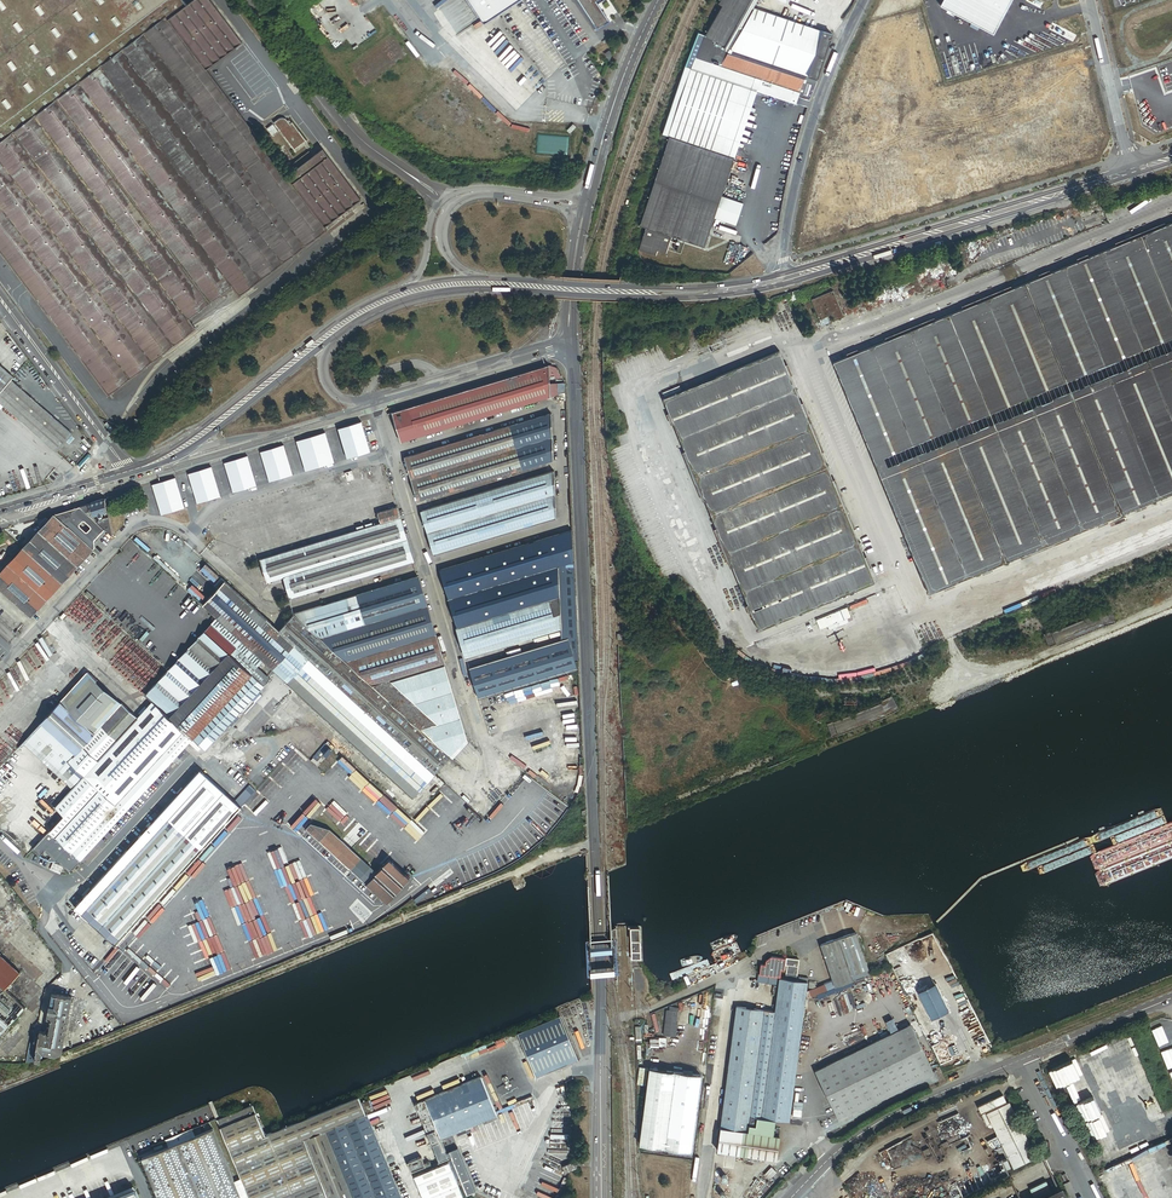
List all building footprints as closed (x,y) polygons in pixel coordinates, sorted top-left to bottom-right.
[(168,19),(188,4),(184,0),(0,0),(0,144),(168,19)] [(188,4),(168,19),(207,70),(238,46),(240,45),(243,42),(211,0),(193,0),(188,4)] [(484,24),(519,0),(468,0),(484,24)] [(609,19),(597,1),(597,0),(579,0),(597,27),(609,19)] [(719,4),(723,6),(706,36),(733,45),(739,32),(753,8),(758,0),(722,0),(719,4)] [(939,4),(993,32),(1010,0),(941,0),(939,4)] [(818,79),(833,34),(753,8),(739,32),(733,45),(721,66),(801,93),(807,75),(818,79)] [(168,19),(0,144),(0,252),(110,396),(198,330),(190,320),(234,287),(241,297),(329,231),(327,227),(288,176),(207,70),(168,19)] [(733,45),(706,36),(697,58),(721,66),(733,45)] [(797,104),(801,93),(721,66),(697,58),(693,69),(758,91),(797,104)] [(693,69),(686,67),(667,122),(674,125),(693,69)] [(758,91),(693,69),(674,125),(670,137),(735,158),(758,91)] [(290,125),(289,123),(288,122),(287,121),(286,120),(285,120),(285,119),(284,119),(283,119),(282,119),(281,119),(281,120),(280,120),(279,120),(275,124),(298,154),(309,145),(292,124),(290,125)] [(569,132),(576,126),(573,123),(566,129),(569,132)] [(639,250),(647,252),(656,256),(658,251),(667,254),(673,236),(705,247),(709,235),(712,227),(715,218),(723,196),(735,158),(670,137),(640,225),(646,228),(639,250)] [(288,176),(327,227),(349,211),(362,201),(324,149),(314,157),(299,168),(288,176)] [(296,164),(299,168),(314,157),(311,152),(296,164)] [(723,196),(715,218),(737,225),(744,203),(723,196)] [(395,210),(390,203),(386,205),(391,213),(395,210)] [(327,227),(329,231),(330,231),(352,214),(349,211),(327,227)] [(734,234),(737,225),(715,218),(712,227),(720,229),(734,234)] [(830,364),(926,597),(1171,496),(1171,224),(830,364)] [(720,229),(712,227),(709,235),(717,238),(720,229)] [(834,292),(812,301),(823,327),(844,318),(834,292)] [(875,583),(778,352),(661,400),(757,632),(875,583)] [(0,364),(0,393),(12,380),(14,377),(0,364)] [(549,396),(547,364),(388,412),(389,416),(393,417),(400,441),(549,396)] [(12,380),(0,393),(0,401),(58,452),(74,434),(12,380)] [(548,414),(405,457),(418,500),(551,461),(548,414)] [(135,433),(140,421),(135,419),(130,431),(135,433)] [(371,453),(362,422),(339,429),(348,460),(371,453)] [(335,464),(326,433),(298,441),(308,472),(335,464)] [(295,476),(285,445),(262,452),(271,483),(295,476)] [(258,486),(249,455),(225,462),(234,493),(258,486)] [(221,497),(212,466),(189,473),(198,504),(221,497)] [(551,471),(421,510),(434,553),(553,517),(551,471)] [(186,509),(177,478),(153,485),(162,516),(165,515),(186,509)] [(88,503),(91,515),(96,513),(97,515),(97,516),(98,516),(98,517),(99,517),(100,516),(101,516),(101,515),(101,514),(101,512),(102,512),(106,511),(103,498),(88,503)] [(91,515),(88,503),(79,505),(90,515),(91,515)] [(79,505),(54,513),(92,548),(94,546),(94,540),(104,528),(95,520),(90,515),(79,505)] [(356,530),(259,559),(266,581),(270,580),(280,577),(282,576),(288,597),(412,560),(397,507),(377,513),(380,522),(371,525),(364,527),(363,528),(356,530)] [(92,548),(54,513),(51,514),(21,546),(61,582),(92,548)] [(112,535),(108,516),(104,517),(95,520),(104,528),(112,536),(112,535)] [(573,561),(572,531),(439,571),(456,627),(557,597),(556,566),(573,561)] [(21,546),(0,569),(0,589),(29,616),(61,582),(21,546)] [(577,658),(573,561),(556,566),(557,597),(558,629),(559,639),(469,667),(478,697),(576,667),(573,658),(577,658)] [(345,662),(435,634),(417,577),(293,614),(337,654),(345,662)] [(277,629),(220,578),(212,587),(215,590),(202,603),(271,668),(293,644),(277,629)] [(558,629),(557,597),(456,627),(465,657),(558,629)] [(293,614),(277,629),(293,644),(321,670),(337,654),(293,614)] [(214,617),(209,623),(222,635),(257,666),(260,663),(262,661),(214,617)] [(209,623),(203,630),(216,641),(222,635),(209,623)] [(150,701),(191,738),(257,666),(222,635),(216,641),(203,630),(144,694),(150,701)] [(444,663),(435,634),(345,662),(371,685),(444,663)] [(321,670),(293,644),(271,668),(411,797),(433,773),(321,670)] [(321,670),(433,773),(448,756),(418,728),(380,694),(371,685),(345,662),(337,654),(321,670)] [(444,663),(371,685),(380,694),(447,674),(444,663)] [(257,666),(191,738),(203,749),(269,678),(260,669),(257,666)] [(136,717),(86,672),(40,723),(73,753),(99,725),(115,740),(136,717)] [(447,674),(380,694),(418,728),(459,715),(447,674)] [(180,750),(191,738),(150,701),(136,717),(115,740),(99,725),(73,753),(66,761),(82,775),(73,785),(55,805),(64,813),(48,831),(79,859),(175,756),(180,750)] [(448,756),(465,736),(459,715),(418,728),(448,756)] [(73,753),(40,723),(24,740),(73,785),(82,775),(66,761),(73,753)] [(202,847),(239,806),(198,770),(146,827),(154,834),(169,817),(202,847)] [(113,943),(202,847),(169,817),(154,834),(146,827),(73,907),(113,943)] [(365,884),(376,871),(330,829),(311,823),(305,828),(365,884)] [(388,858),(376,871),(365,884),(386,903),(409,877),(388,858)] [(10,897),(5,902),(8,907),(14,902),(10,897)] [(857,933),(822,946),(834,981),(837,989),(871,975),(861,944),(858,935),(857,933)] [(0,955),(0,987),(4,990),(19,973),(0,955)] [(762,965),(761,975),(781,978),(782,970),(786,971),(786,967),(787,960),(783,959),(773,958),(768,962),(767,966),(762,965)] [(787,979),(797,981),(799,961),(787,959),(787,960),(786,967),(788,967),(787,979)] [(780,980),(780,978),(760,976),(759,982),(779,985),(780,980)] [(719,1151),(747,1154),(750,1133),(752,1117),(775,1120),(790,1121),(808,984),(780,980),(779,985),(775,1012),(738,1007),(719,1151)] [(821,996),(837,989),(834,981),(818,988),(821,996)] [(950,1011),(937,984),(920,992),(933,1019),(950,1011)] [(22,1007),(4,990),(0,987),(0,1031),(22,1007)] [(809,992),(807,1001),(821,996),(818,988),(813,990),(809,992)] [(717,1000),(724,1001),(725,991),(718,990),(717,1000)] [(34,1059),(39,1060),(40,1060),(41,1053),(53,1054),(61,1051),(70,996),(54,994),(51,993),(46,1018),(50,1019),(48,1032),(44,1031),(45,1030),(43,1030),(42,1031),(37,1031),(36,1042),(37,1042),(34,1059)] [(668,1012),(665,1036),(676,1038),(679,1013),(668,1012)] [(535,1076),(578,1058),(559,1014),(516,1032),(535,1076)] [(912,1025),(816,1073),(838,1116),(934,1069),(912,1025)] [(648,1070),(640,1069),(638,1085),(646,1086),(648,1070)] [(645,1111),(644,1119),(641,1145),(692,1152),(702,1077),(650,1070),(647,1096),(643,1096),(642,1103),(646,1104),(645,1111)] [(413,1103),(431,1144),(438,1161),(450,1156),(466,1194),(475,1191),(457,1147),(446,1152),(443,1153),(438,1140),(440,1139),(497,1115),(480,1075),(421,1100),(413,1103)] [(359,1094),(282,1126),(302,1174),(250,1195),(251,1197),(404,1197),(396,1179),(375,1127),(374,1128),(367,1111),(368,1110),(364,1100),(362,1101),(359,1094)] [(1004,1095),(980,1107),(983,1114),(1008,1102),(1004,1095)] [(374,1108),(369,1098),(364,1100),(368,1110),(374,1108)] [(302,1174),(282,1126),(266,1133),(253,1102),(218,1117),(242,1176),(250,1195),(302,1174)] [(1038,1158),(1011,1102),(988,1114),(1015,1169),(1038,1158)] [(987,1114),(983,1115),(988,1126),(992,1124),(987,1114)] [(775,1120),(752,1117),(750,1133),(773,1136),(775,1120)] [(402,1176),(381,1125),(375,1127),(396,1179),(402,1176)] [(140,1157),(157,1197),(241,1197),(233,1180),(212,1128),(194,1135),(167,1146),(140,1157)] [(191,1128),(165,1139),(167,1146),(194,1135),(191,1128)] [(777,1158),(780,1137),(773,1136),(750,1133),(747,1154),(777,1158)] [(446,1152),(440,1139),(438,1140),(443,1153),(446,1152)] [(564,1155),(544,1146),(537,1160),(558,1169),(564,1155)] [(425,1152),(419,1154),(420,1156),(423,1164),(429,1161),(425,1152)] [(420,1156),(407,1162),(411,1172),(419,1168),(420,1170),(425,1168),(423,1164),(420,1156)] [(575,1160),(562,1165),(565,1172),(576,1167),(575,1160)] [(448,1161),(413,1175),(423,1197),(463,1197),(448,1161)] [(567,1179),(532,1162),(515,1197),(558,1197),(567,1179)] [(233,1180),(241,1197),(251,1197),(250,1195),(242,1176),(233,1180)] [(396,1179),(404,1197),(413,1197),(407,1182),(405,1183),(402,1176),(396,1179)] [(134,1190),(113,1197),(137,1197),(134,1190)]
